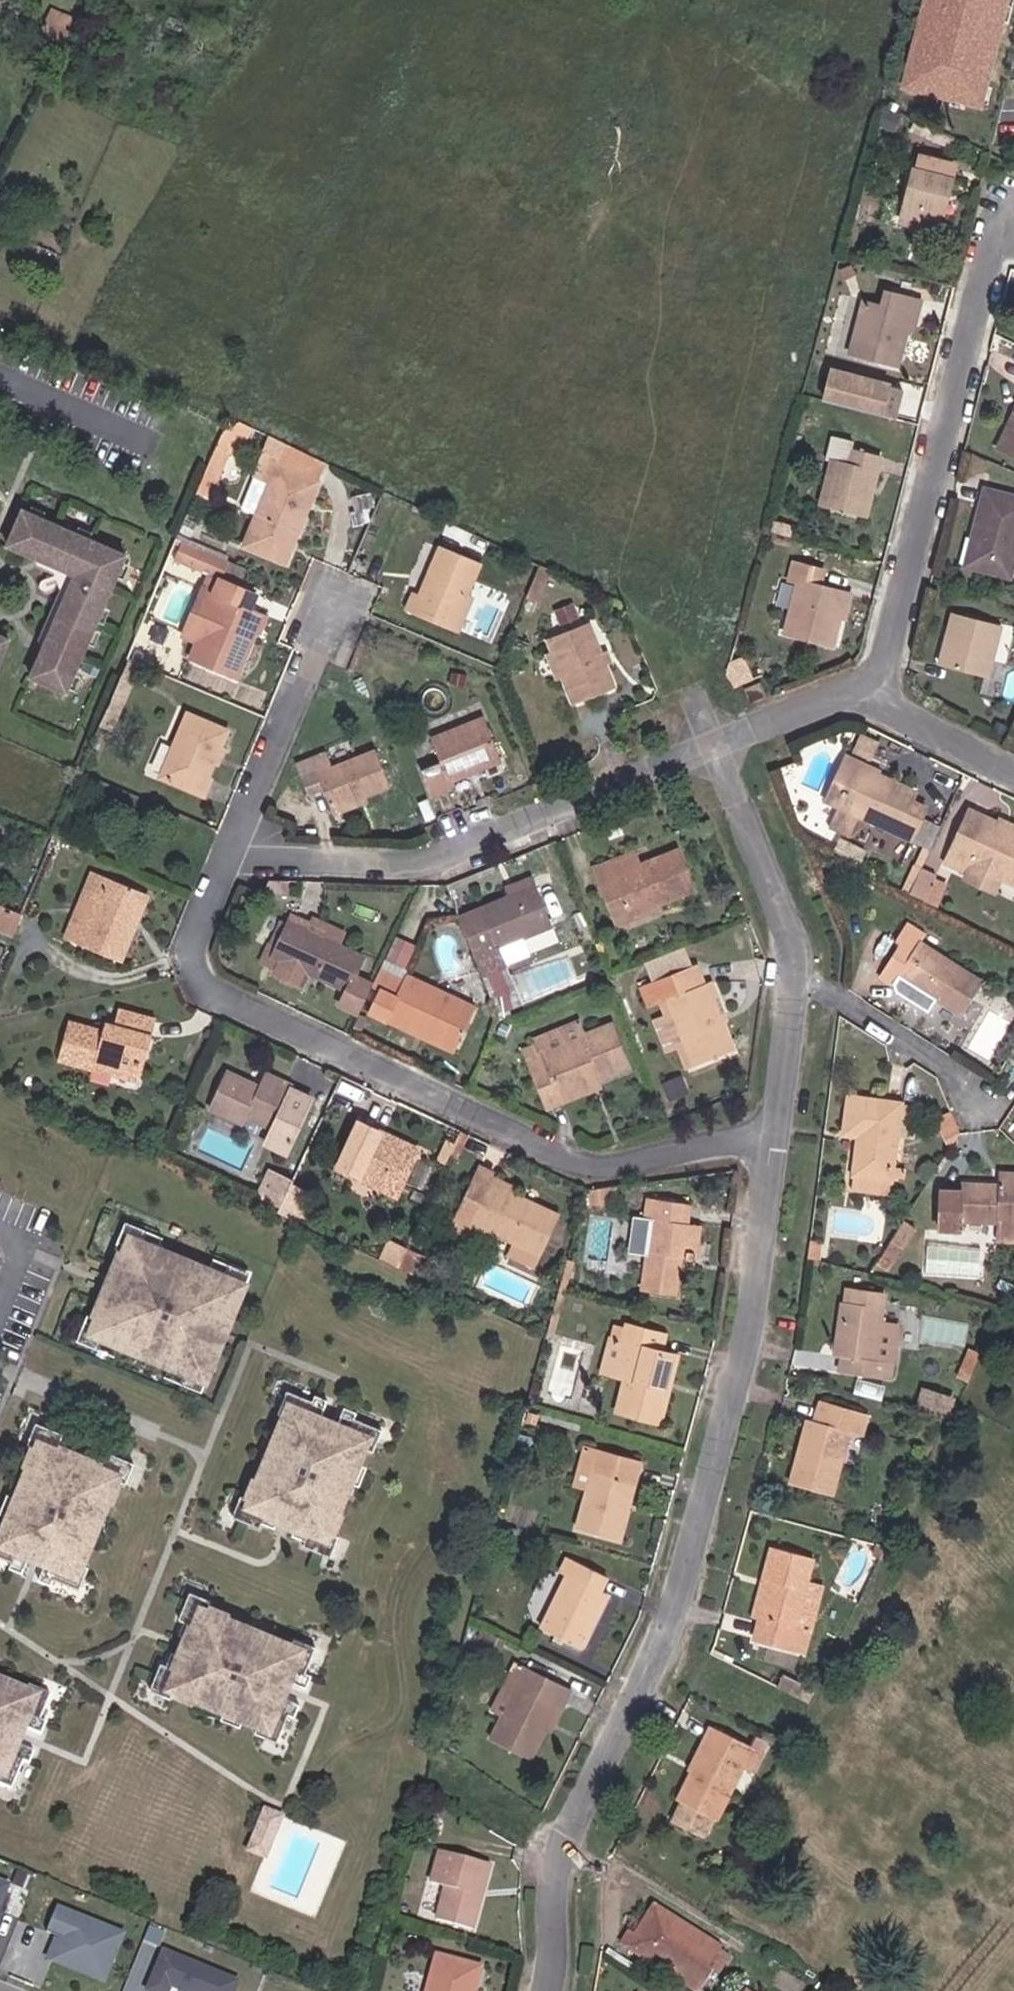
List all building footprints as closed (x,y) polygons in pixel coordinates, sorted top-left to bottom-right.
[(900,88),(985,109),(1013,0),(923,0),(900,88)] [(66,20),(94,34),(98,26),(70,12),(66,20)] [(59,34),(87,47),(94,34),(66,20),(59,34)] [(938,229),(942,211),(946,197),(953,199),(958,178),(921,169),(907,221),(938,229)] [(942,211),(949,213),(953,199),(946,197),(942,211)] [(903,365),(912,328),(917,310),(924,312),(928,296),(894,287),(890,302),(872,297),(858,353),(903,365)] [(912,328),(920,330),(924,312),(917,310),(912,328)] [(842,372),(835,400),(901,417),(909,388),(842,372)] [(248,441),(257,444),(266,424),(245,414),(235,434),(248,441)] [(218,470),(233,476),(248,441),(235,434),(218,470)] [(295,458),(310,465),(317,449),(302,441),(295,458)] [(828,505),(873,517),(889,455),(861,447),(858,461),(841,456),(828,505)] [(310,465),(295,458),(293,463),(332,481),(341,460),(317,449),(310,465)] [(258,542),(298,559),(332,481),(293,463),(285,459),(275,480),(284,483),(274,506),(258,542)] [(275,480),(268,476),(258,499),(274,506),(284,483),(275,480)] [(1013,574),(1013,494),(993,487),(979,536),(988,539),(981,564),(1013,574)] [(77,688),(100,632),(134,551),(31,508),(16,543),(41,554),(52,548),(58,561),(75,567),(89,561),(93,570),(85,574),(77,591),(81,604),(71,607),(54,648),(43,674),(77,688)] [(971,561),(981,564),(988,539),(979,536),(971,561)] [(234,554),(192,537),(185,554),(219,569),(226,572),(234,554)] [(465,626),(478,594),(492,559),(450,543),(440,568),(444,569),(434,593),(423,589),(417,606),(465,626)] [(75,567),(58,561),(52,548),(41,554),(46,565),(63,570),(67,578),(71,585),(50,640),(54,648),(71,607),(81,604),(77,591),(85,574),(93,570),(89,561),(75,567)] [(538,594),(550,598),(563,567),(551,561),(538,594)] [(794,632),(842,644),(855,591),(828,584),(832,568),(806,561),(802,577),(809,579),(794,632)] [(213,583),(227,589),(233,575),(226,572),(219,569),(213,583)] [(57,583),(67,578),(63,570),(53,575),(57,583)] [(265,632),(258,629),(269,605),(260,601),(265,589),(233,575),(227,589),(213,583),(193,629),(208,636),(199,655),(246,675),(265,632)] [(57,583),(61,591),(71,585),(67,578),(57,583)] [(465,626),(472,629),(485,596),(478,594),(465,626)] [(532,606),(545,611),(550,598),(538,594),(532,606)] [(265,632),(271,634),(281,610),(269,605),(258,629),(265,632)] [(949,657),(993,670),(1006,617),(962,605),(949,657)] [(582,700),(623,685),(596,620),(555,635),(561,649),(571,673),(582,700)] [(6,673),(21,640),(0,631),(0,671),(6,673)] [(562,677),(571,673),(561,649),(552,652),(562,677)] [(170,774),(210,791),(237,727),(198,709),(170,774)] [(464,787),(460,779),(510,759),(493,716),(441,737),(450,760),(432,768),(444,795),(464,787)] [(342,804),(400,782),(385,746),(342,763),(336,749),(306,761),(317,791),(333,784),(342,804)] [(841,795),(855,801),(873,757),(895,766),(897,760),(861,746),(841,795)] [(928,795),(931,788),(892,772),(895,766),(873,757),(855,801),(929,832),(941,801),(928,795)] [(987,800),(965,854),(985,863),(989,852),(1013,863),(1013,811),(987,800)] [(642,912),(709,885),(689,836),(651,851),(646,837),(617,849),(642,912)] [(629,917),(642,912),(617,849),(604,854),(629,917)] [(989,852),(985,863),(1013,876),(1013,863),(989,852)] [(928,886),(944,893),(955,868),(939,861),(928,886)] [(145,921),(137,918),(149,887),(102,869),(95,890),(108,895),(91,940),(133,956),(145,921)] [(511,942),(564,920),(548,882),(473,913),(495,970),(519,960),(511,942)] [(137,918),(145,921),(157,890),(149,887),(137,918)] [(22,929),(31,908),(8,898),(0,918),(0,920),(22,929)] [(348,936),(355,922),(326,908),(319,923),(348,936)] [(975,1003),(996,968),(932,929),(935,923),(915,911),(905,928),(913,933),(893,965),(909,975),(912,971),(915,966),(952,989),(975,1003)] [(365,973),(376,950),(348,936),(319,923),(303,915),(287,952),(358,985),(353,999),(371,1007),(384,981),(365,973)] [(690,946),(647,958),(652,974),(694,963),(690,946)] [(705,1059),(745,1044),(720,978),(714,979),(707,959),(666,976),(673,994),(675,993),(680,991),(705,1059)] [(385,1008),(420,1024),(424,1015),(472,1036),(488,1001),(410,965),(406,972),(391,965),(384,981),(395,986),(385,1008)] [(949,994),(952,989),(915,966),(912,971),(949,994)] [(663,997),(673,994),(666,976),(656,979),(663,997)] [(698,1062),(705,1059),(680,991),(675,993),(680,1006),(671,1009),(682,1036),(687,1034),(698,1062)] [(108,1054),(148,1065),(157,1029),(164,1031),(169,1014),(131,1004),(126,1020),(118,1018),(116,1027),(82,1017),(72,1054),(106,1063),(108,1054)] [(467,1046),(472,1036),(424,1015),(420,1024),(467,1046)] [(610,1071),(640,1059),(624,1019),(556,1045),(560,1055),(544,1060),(561,1101),(578,1094),(574,1086),(610,1071)] [(544,1060),(560,1055),(556,1045),(541,1052),(544,1060)] [(145,1074),(148,1065),(108,1054),(106,1063),(145,1074)] [(305,1089),(307,1084),(276,1071),(272,1081),(303,1094),(305,1089)] [(574,1086),(578,1094),(614,1080),(610,1071),(574,1086)] [(284,1141),(301,1147),(323,1096),(305,1089),(303,1094),(272,1081),(267,1094),(257,1089),(259,1084),(236,1074),(222,1109),(259,1125),(260,1121),(287,1132),(284,1141)] [(863,1166),(900,1173),(913,1097),(861,1087),(855,1127),(877,1131),(875,1139),(869,1138),(863,1166)] [(355,1163),(413,1188),(432,1146),(374,1119),(355,1163)] [(526,1178),(504,1167),(506,1164),(492,1157),(487,1168),(522,1185),(526,1178)] [(262,1185),(281,1194),(290,1176),(270,1167),(262,1185)] [(550,1249),(569,1208),(522,1185),(487,1168),(467,1209),(550,1249)] [(1007,1171),(1006,1185),(998,1184),(998,1177),(969,1175),(969,1184),(949,1183),(949,1222),(970,1224),(971,1213),(997,1214),(997,1233),(1013,1234),(1013,1172),(1007,1171)] [(683,1248),(694,1251),(700,1217),(692,1215),(695,1197),(655,1190),(652,1210),(640,1207),(635,1229),(659,1234),(651,1282),(682,1288),(687,1262),(681,1260),(683,1248)] [(892,1249),(905,1256),(929,1218),(917,1210),(892,1249)] [(136,1230),(142,1232),(145,1222),(160,1227),(164,1219),(143,1211),(136,1230)] [(694,1251),(701,1252),(708,1219),(700,1217),(694,1251)] [(255,1276),(259,1264),(240,1257),(243,1248),(232,1244),(227,1257),(175,1237),(180,1225),(164,1219),(160,1227),(145,1222),(142,1232),(130,1264),(141,1269),(136,1283),(124,1278),(112,1311),(106,1325),(119,1329),(138,1336),(140,1332),(190,1351),(189,1356),(207,1362),(221,1367),(225,1356),(234,1331),(240,1333),(252,1302),(246,1300),(255,1276)] [(408,1261),(415,1246),(396,1238),(390,1253),(408,1261)] [(930,1243),(929,1270),(972,1271),(972,1244),(930,1243)] [(408,1261),(426,1270),(433,1254),(415,1246),(408,1261)] [(888,1345),(893,1315),(897,1292),(866,1286),(864,1299),(853,1297),(846,1343),(855,1345),(853,1359),(902,1367),(905,1347),(899,1346),(888,1345)] [(116,1338),(119,1329),(106,1325),(112,1311),(106,1309),(97,1331),(116,1338)] [(679,1378),(672,1376),(681,1344),(669,1341),(673,1324),(635,1313),(630,1332),(622,1363),(634,1366),(626,1398),(670,1410),(679,1378)] [(888,1345),(899,1346),(903,1317),(893,1315),(888,1345)] [(609,1359),(622,1363),(630,1332),(617,1328),(609,1359)] [(969,1365),(977,1369),(991,1340),(982,1336),(969,1365)] [(672,1376),(679,1378),(687,1345),(681,1344),(672,1376)] [(231,1358),(225,1356),(221,1367),(207,1362),(204,1371),(224,1378),(231,1358)] [(327,1530),(353,1541),(361,1520),(354,1517),(363,1496),(359,1494),(385,1431),(395,1436),(405,1413),(377,1402),(380,1395),(368,1390),(358,1415),(341,1408),(350,1383),(338,1378),(335,1385),(309,1375),(300,1397),(309,1400),(283,1463),(280,1461),(271,1483),(264,1480),(255,1501),(282,1512),(285,1504),(299,1510),(302,1504),(319,1511),(317,1517),(330,1522),(327,1530)] [(855,1438),(864,1440),(873,1403),(830,1391),(823,1417),(814,1414),(800,1470),(843,1482),(855,1438)] [(81,1416),(55,1406),(47,1427),(54,1430),(46,1451),(50,1452),(25,1516),(15,1512),(6,1534),(33,1545),(31,1552),(43,1556),(53,1532),(70,1539),(61,1563),(73,1568),(76,1561),(102,1571),(110,1549),(102,1546),(126,1483),(130,1484),(138,1462),(146,1465),(154,1444),(127,1433),(124,1441),(109,1436),(107,1441),(89,1435),(92,1429),(78,1424),(81,1416)] [(586,1521),(628,1531),(647,1453),(605,1442),(586,1521)] [(809,1618),(820,1577),(828,1549),(785,1537),(777,1571),(785,1573),(775,1610),(770,1632),(817,1644),(823,1622),(809,1618)] [(588,1638),(616,1586),(607,1580),(613,1568),(575,1547),(563,1569),(571,1575),(548,1616),(588,1638)] [(767,1607),(775,1610),(785,1573),(777,1571),(767,1607)] [(809,1618),(823,1622),(835,1580),(820,1577),(809,1618)] [(175,1671),(164,1697),(185,1705),(188,1698),(209,1707),(210,1703),(273,1728),(269,1739),(292,1748),(302,1721),(309,1724),(314,1711),(290,1701),(297,1684),(321,1694),(326,1681),(319,1679),(330,1653),(308,1644),(305,1652),(241,1627),(243,1623),(222,1615),(225,1607),(203,1599),(192,1626),(200,1629),(195,1643),(200,1645),(193,1663),(187,1661),(182,1674),(175,1671)] [(550,1665),(553,1659),(543,1653),(540,1660),(550,1665)] [(494,1727),(502,1731),(540,1660),(531,1655),(506,1700),(509,1701),(494,1727)] [(573,1702),(583,1683),(550,1665),(540,1660),(502,1731),(536,1750),(553,1720),(565,1699),(573,1702)] [(6,1773),(2,1783),(24,1793),(35,1766),(42,1769),(48,1756),(23,1746),(31,1729),(55,1739),(61,1727),(54,1724),(65,1698),(43,1689),(40,1697),(0,1680),(0,1770),(6,1773)] [(553,1720),(561,1724),(573,1702),(565,1699),(553,1720)] [(726,1811),(728,1812),(757,1757),(769,1763),(778,1746),(727,1720),(690,1791),(726,1811)] [(298,1812),(305,1798),(286,1788),(265,1830),(284,1840),(285,1838),(268,1829),(281,1803),(298,1812)] [(717,1826),(726,1811),(690,1791),(682,1808),(717,1826)] [(285,1838),(298,1812),(281,1803),(268,1829),(285,1838)] [(448,1914),(481,1923),(499,1860),(449,1845),(440,1877),(457,1881),(448,1914)] [(21,1880),(0,1871),(0,1930),(21,1880)] [(724,1966),(719,1962),(731,1942),(665,1901),(645,1933),(638,1945),(709,1989),(724,1966)] [(120,1977),(140,1930),(73,1903),(63,1928),(77,1934),(68,1956),(120,1977)] [(631,1941),(638,1945),(645,1933),(638,1929),(631,1941)] [(724,1966),(726,1968),(739,1948),(731,1942),(719,1962),(724,1966)] [(141,1988),(158,1951),(149,1947),(128,1990),(147,1990),(141,1988)] [(180,1947),(163,1987),(174,1990),(183,1990),(187,1982),(210,1990),(248,1990),(254,1977),(180,1947)] [(491,1966),(446,1954),(436,1990),(484,1990),(491,1966)]
